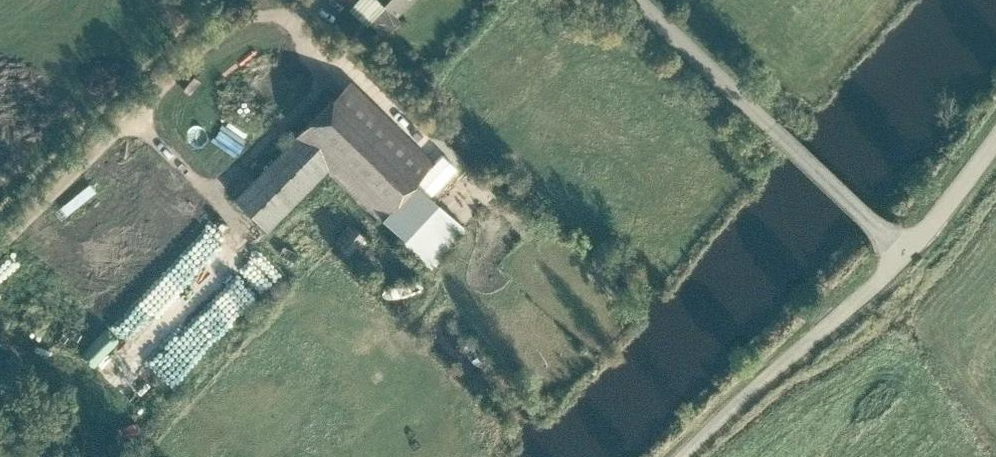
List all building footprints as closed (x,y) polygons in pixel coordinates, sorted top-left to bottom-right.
[(386,14),(398,0),(370,0),(386,14)] [(342,81),(291,134),(324,165),(380,218),(431,165),(342,81)] [(291,134),(236,192),(269,223),(324,165),(291,134)] [(139,236),(165,233),(161,210),(151,211),(150,202),(135,205),(139,236)] [(354,255),(372,237),(356,222),(339,239),(354,255)]
